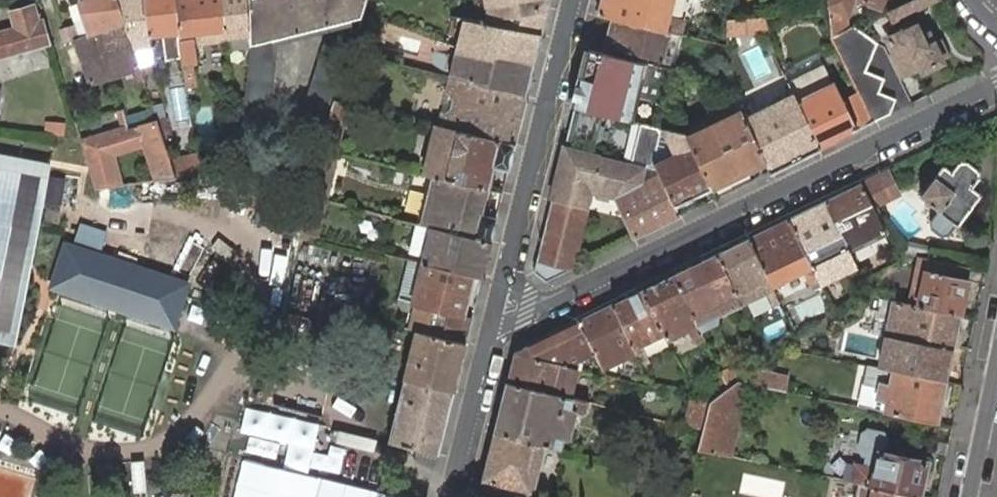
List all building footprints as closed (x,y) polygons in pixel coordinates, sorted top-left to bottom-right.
[(61,31),(65,42),(76,39),(125,23),(117,0),(81,0),(86,16),(73,21),(74,27),(61,31)] [(125,23),(133,47),(143,46),(147,65),(148,67),(155,66),(155,65),(149,35),(145,0),(117,0),(125,23)] [(149,35),(179,32),(175,0),(145,0),(149,35)] [(179,32),(180,34),(182,56),(187,89),(196,87),(193,63),(198,63),(195,42),(194,33),(227,29),(224,0),(175,0),(179,32)] [(227,29),(228,36),(251,34),(249,0),(224,0),(227,29)] [(251,34),(251,42),(272,36),(352,16),(353,22),(359,20),(360,14),(361,13),(365,0),(249,0),(251,34)] [(489,16),(490,23),(506,25),(530,30),(542,33),(548,6),(547,0),(487,0),(489,16)] [(597,15),(612,18),(665,31),(672,0),(601,0),(597,15)] [(832,37),(848,29),(845,13),(851,0),(830,0),(828,6),(832,37)] [(888,11),(892,20),(912,11),(916,9),(927,3),(934,0),(910,0),(888,11)] [(0,34),(0,56),(46,42),(47,42),(39,15),(35,16),(32,7),(12,12),(17,29),(0,34)] [(273,42),(279,40),(328,28),(353,22),(352,16),(272,36),(273,42)] [(727,19),(727,34),(768,32),(763,17),(727,19)] [(469,18),(461,47),(522,62),(530,30),(506,25),(490,23),(485,21),(477,20),(469,18)] [(604,52),(638,60),(639,54),(661,60),(669,62),(670,55),(663,53),(669,31),(665,31),(612,18),(604,52)] [(349,52),(359,20),(353,22),(328,28),(299,122),(325,131),(334,100),(349,52)] [(941,60),(933,43),(928,31),(927,32),(920,35),(919,32),(918,29),(916,25),(913,26),(911,21),(903,25),(899,27),(900,31),(887,37),(893,50),(892,51),(903,74),(920,66),(922,71),(942,62),(941,60)] [(125,23),(76,39),(87,72),(74,76),(77,86),(90,82),(139,67),(133,47),(125,23)] [(831,38),(858,93),(872,123),(890,114),(896,99),(879,92),(884,79),(866,71),(878,44),(875,42),(867,35),(857,28),(855,26),(848,29),(832,37),(831,38)] [(194,33),(195,42),(228,39),(228,36),(227,29),(194,33)] [(542,33),(530,30),(522,62),(534,65),(542,33)] [(663,53),(670,55),(671,56),(677,33),(669,31),(663,53)] [(149,35),(155,65),(164,63),(163,58),(182,56),(180,34),(179,32),(149,35)] [(251,34),(228,36),(228,39),(228,44),(242,42),(251,42),(251,34)] [(245,109),(243,127),(269,130),(279,40),(273,42),(272,36),(251,42),(250,50),(246,100),(245,109)] [(942,39),(933,43),(941,60),(950,55),(942,39)] [(251,42),(242,42),(243,51),(250,50),(251,42)] [(133,47),(139,67),(147,65),(143,46),(133,47)] [(522,62),(461,47),(454,77),(457,77),(515,92),(522,62)] [(589,49),(575,107),(592,111),(628,119),(634,96),(660,102),(669,68),(643,62),(638,60),(604,52),(589,49)] [(534,65),(522,62),(515,92),(526,95),(534,65)] [(787,82),(794,95),(797,101),(819,148),(855,130),(872,123),(858,93),(841,101),(832,83),(823,64),(787,82)] [(440,125),(452,129),(499,140),(514,144),(526,95),(457,78),(454,77),(451,77),(440,125)] [(183,85),(168,88),(176,127),(191,124),(183,85)] [(794,95),(745,119),(765,161),(770,172),(819,148),(797,101),(794,95)] [(687,138),(710,187),(716,198),(752,181),(749,176),(746,170),(760,163),(765,161),(745,119),(741,112),(735,99),(721,106),(723,110),(727,118),(687,138)] [(246,100),(231,100),(232,108),(245,109),(246,100)] [(325,131),(320,149),(335,152),(347,103),(334,100),(325,131)] [(592,111),(575,107),(565,146),(566,146),(589,151),(596,124),(590,123),(592,111)] [(88,161),(95,188),(121,185),(112,153),(145,144),(156,181),(176,178),(170,160),(163,139),(157,120),(155,120),(136,125),(129,128),(123,109),(116,111),(122,130),(94,138),(99,152),(86,156),(88,161)] [(683,129),(684,133),(687,138),(727,118),(723,110),(683,129)] [(152,111),(133,117),(136,125),(155,120),(152,111)] [(155,113),(157,120),(166,116),(165,111),(155,113)] [(166,116),(157,120),(163,139),(173,136),(166,116)] [(622,159),(634,163),(643,165),(647,165),(657,169),(660,175),(674,205),(700,192),(708,189),(710,187),(687,138),(684,133),(666,128),(659,127),(653,126),(631,120),(622,159)] [(74,128),(45,125),(44,133),(50,134),(74,136),(74,128)] [(508,170),(514,144),(499,140),(452,129),(435,125),(423,174),(435,177),(440,178),(487,189),(493,166),(508,170)] [(82,142),(86,156),(99,152),(94,138),(82,142)] [(589,151),(566,146),(558,176),(569,178),(573,159),(584,162),(578,183),(598,187),(606,156),(589,151)] [(320,149),(306,194),(305,196),(326,202),(338,153),(335,152),(320,149)] [(23,341),(51,158),(0,150),(0,337),(23,341)] [(170,160),(176,178),(201,174),(199,161),(197,154),(170,160)] [(616,197),(635,238),(679,216),(674,205),(660,175),(657,169),(647,165),(643,165),(634,163),(622,159),(606,156),(598,187),(597,192),(616,197)] [(199,161),(201,174),(225,171),(223,158),(199,161)] [(948,235),(958,223),(971,206),(980,194),(971,186),(979,176),(978,170),(966,160),(960,161),(952,172),(944,166),(935,176),(921,195),(939,209),(930,221),(931,227),(942,236),(948,235)] [(878,174),(861,182),(873,207),(903,192),(892,168),(886,170),(878,174)] [(432,227),(490,242),(496,217),(489,216),(491,208),(489,207),(483,206),(486,196),(487,189),(440,178),(435,177),(431,195),(436,196),(429,227),(432,227)] [(861,182),(824,201),(847,247),(849,251),(886,234),(873,207),(861,182)] [(284,190),(274,227),(293,233),(303,196),(284,190)] [(429,227),(436,196),(431,195),(423,225),(429,227)] [(326,202),(305,196),(296,231),(317,236),(326,202)] [(587,209),(552,200),(537,259),(534,272),(545,281),(572,268),(587,209)] [(824,201),(788,218),(811,265),(813,267),(820,281),(822,286),(857,268),(849,251),(847,247),(824,201)] [(811,265),(788,218),(748,238),(769,280),(772,288),(804,272),(810,285),(820,281),(813,267),(811,265)] [(109,231),(81,221),(75,242),(102,251),(109,231)] [(411,247),(409,253),(425,256),(432,227),(429,227),(423,225),(417,224),(411,247)] [(409,253),(408,260),(409,260),(423,263),(474,276),(481,278),(490,242),(432,227),(425,256),(409,253)] [(769,280),(748,238),(717,253),(737,295),(742,305),(749,305),(764,298),(767,293),(773,306),(780,303),(776,295),(772,288),(769,280)] [(75,242),(66,239),(49,289),(175,331),(192,280),(102,251),(75,242)] [(737,295),(717,253),(673,274),(701,331),(718,323),(719,315),(742,305),(737,295)] [(918,268),(910,304),(918,306),(960,315),(964,297),(965,289),(967,279),(965,279),(968,266),(920,257),(919,262),(918,268)] [(409,312),(405,327),(417,331),(465,342),(471,319),(464,317),(474,276),(423,263),(409,260),(398,304),(403,311),(409,312)] [(704,339),(701,331),(673,274),(643,289),(665,335),(667,338),(689,327),(693,335),(697,343),(704,339)] [(665,335),(643,289),(613,304),(635,349),(638,353),(639,356),(642,362),(646,369),(651,366),(645,353),(642,346),(665,335)] [(910,304),(893,301),(890,315),(889,321),(886,336),(878,367),(885,369),(893,371),(906,373),(935,379),(946,382),(953,350),(958,324),(960,315),(918,306),(910,304)] [(635,349),(613,304),(578,321),(595,354),(600,364),(619,354),(628,350),(630,353),(632,356),(632,355),(637,365),(642,362),(639,356),(638,353),(635,349)] [(595,354),(578,321),(527,346),(533,358),(578,368),(580,361),(595,354)] [(465,342),(417,331),(404,378),(454,391),(465,342)] [(533,358),(527,346),(514,352),(507,382),(566,396),(570,397),(578,368),(533,358)] [(723,378),(731,374),(721,357),(714,360),(723,378)] [(878,367),(868,366),(864,384),(859,407),(885,412),(938,424),(946,382),(935,379),(906,373),(893,371),(885,369),(878,367)] [(787,376),(754,369),(740,379),(737,381),(748,383),(784,391),(787,376)] [(728,388),(737,381),(740,379),(736,372),(731,374),(723,378),(728,388)] [(454,391),(404,378),(388,442),(431,452),(436,430),(443,432),(454,391)] [(715,397),(728,388),(723,378),(709,389),(715,397)] [(163,396),(197,393),(196,379),(162,381),(163,396)] [(748,383),(737,381),(728,388),(715,397),(712,400),(700,449),(730,455),(748,383)] [(566,396),(507,382),(494,432),(543,444),(553,446),(561,448),(563,439),(569,436),(571,429),(574,419),(575,412),(583,414),(587,413),(589,402),(573,398),(570,397),(566,396)] [(712,400),(715,397),(709,389),(705,392),(710,401),(712,400)] [(703,429),(709,403),(689,398),(683,424),(703,429)] [(269,439),(294,441),(292,458),(315,460),(319,412),(271,408),(269,439)] [(431,452),(438,454),(443,432),(436,430),(431,452)] [(494,432),(483,480),(480,489),(513,496),(530,496),(531,492),(535,478),(543,444),(494,432)] [(877,468),(880,452),(871,450),(867,452),(866,460),(865,465),(877,468)] [(854,482),(874,485),(919,495),(922,481),(926,461),(880,451),(880,452),(877,468),(865,465),(858,464),(855,476),(854,482)] [(395,494),(224,459),(216,496),(394,496),(395,494)] [(850,475),(855,476),(858,464),(852,463),(850,475)] [(29,476),(0,469),(0,496),(24,496),(29,476)] [(923,496),(919,495),(874,485),(872,494),(871,496),(923,496)]
